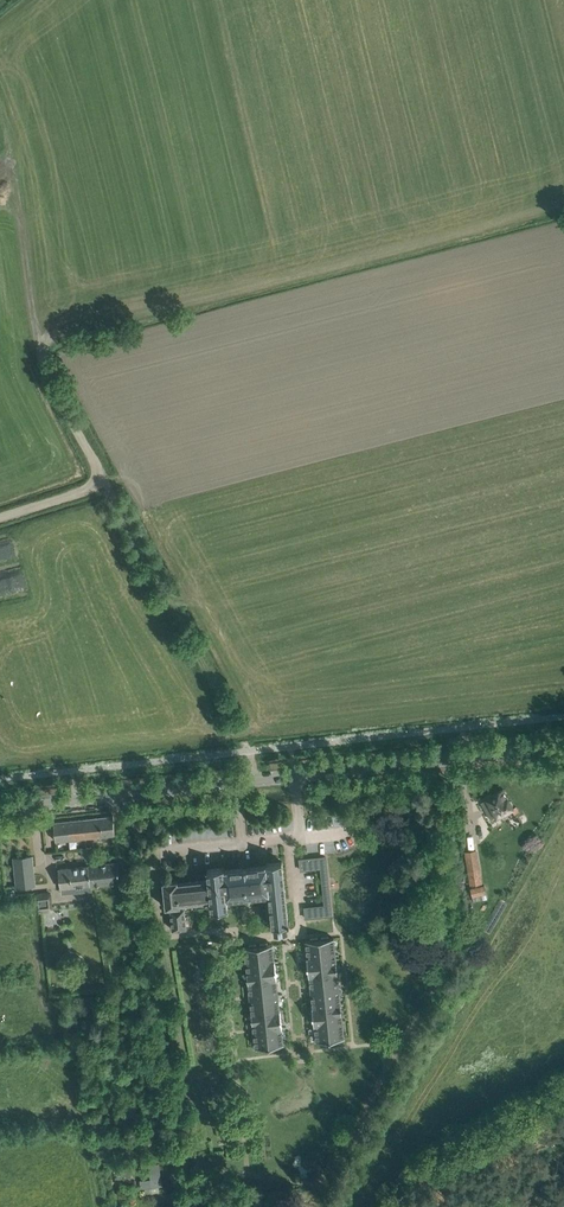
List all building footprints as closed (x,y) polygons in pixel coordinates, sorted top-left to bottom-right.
[(486,798),(492,808),(496,817),(513,807),(503,789),(486,798)] [(113,815),(83,818),(85,837),(115,834),(113,815)] [(85,837),(83,818),(53,822),(55,841),(85,837)] [(485,842),(484,835),(481,835),(481,826),(468,827),(469,843),(485,842)] [(481,882),(476,850),(466,852),(471,884),(481,882)] [(32,856),(13,858),(16,886),(35,884),(32,856)] [(322,883),(328,883),(325,856),(299,859),(300,870),(321,868),(322,883)] [(226,898),(244,896),(267,894),(271,926),(274,926),(274,931),(288,929),(287,924),(289,924),(289,923),(288,923),(283,873),(282,861),(266,862),(266,865),(249,867),(249,866),(241,867),(241,868),(223,869),(223,867),(207,868),(208,879),(177,882),(177,880),(163,882),(165,907),(170,907),(172,930),(186,928),(183,906),(210,903),(211,910),(227,908),(226,898)] [(118,862),(88,866),(90,885),(120,881),(118,862)] [(90,885),(88,866),(58,869),(60,888),(90,885)] [(470,887),(472,896),(486,893),(484,884),(470,887)] [(331,915),(329,889),(323,890),(325,905),(304,907),(306,918),(331,915)] [(35,898),(35,911),(46,911),(46,897),(35,898)] [(321,939),(320,939),(321,956),(335,954),(334,938),(329,938),(329,936),(321,937),(321,939)] [(305,941),(307,958),(321,956),(320,939),(318,939),(318,937),(310,938),(310,940),(305,941)] [(260,946),(258,946),(260,963),(274,961),(272,944),(268,945),(267,943),(260,944),(260,946)] [(244,947),(246,964),(260,963),(258,946),(257,946),(256,944),(249,945),(249,947),(244,947)] [(321,956),(323,973),(337,971),(335,954),(321,956)] [(307,958),(309,974),(323,973),(321,956),(307,958)] [(260,963),(262,979),(276,978),(274,961),(260,963)] [(246,964),(248,981),(262,979),(260,963),(246,964)] [(323,973),(325,989),(339,988),(337,971),(323,973)] [(309,974),(311,991),(325,989),(323,973),(309,974)] [(262,979),(264,996),(278,994),(276,978),(262,979)] [(248,981),(250,997),(264,996),(262,979),(248,981)] [(325,989),(326,1006),(341,1004),(339,988),(325,989)] [(311,991),(312,1008),(326,1006),(325,989),(311,991)] [(264,996),(266,1013),(280,1011),(278,994),(264,996)] [(250,997),(251,1014),(266,1013),(264,996),(250,997)] [(326,1006),(328,1023),(342,1021),(341,1004),(326,1006)] [(312,1008),(314,1024),(328,1023),(326,1006),(312,1008)] [(266,1013),(267,1029),(281,1028),(280,1011),(266,1013)] [(251,1014),(253,1031),(267,1029),(266,1013),(251,1014)] [(342,1021),(328,1023),(330,1039),(332,1039),(332,1041),(340,1041),(339,1038),(344,1038),(342,1021)] [(328,1023),(314,1024),(316,1041),(321,1040),(321,1043),(328,1042),(328,1040),(330,1039),(328,1023)] [(281,1028),(267,1029),(269,1046),(271,1046),(271,1048),(279,1047),(278,1045),(283,1044),(281,1028)] [(267,1029),(253,1031),(255,1047),(260,1047),(260,1049),(268,1048),(267,1046),(269,1046),(267,1029)] [(160,1177),(159,1161),(146,1162),(147,1178),(160,1177)] [(131,1178),(132,1168),(125,1167),(123,1177),(131,1178)] [(139,1180),(140,1188),(162,1185),(161,1177),(139,1180)]
